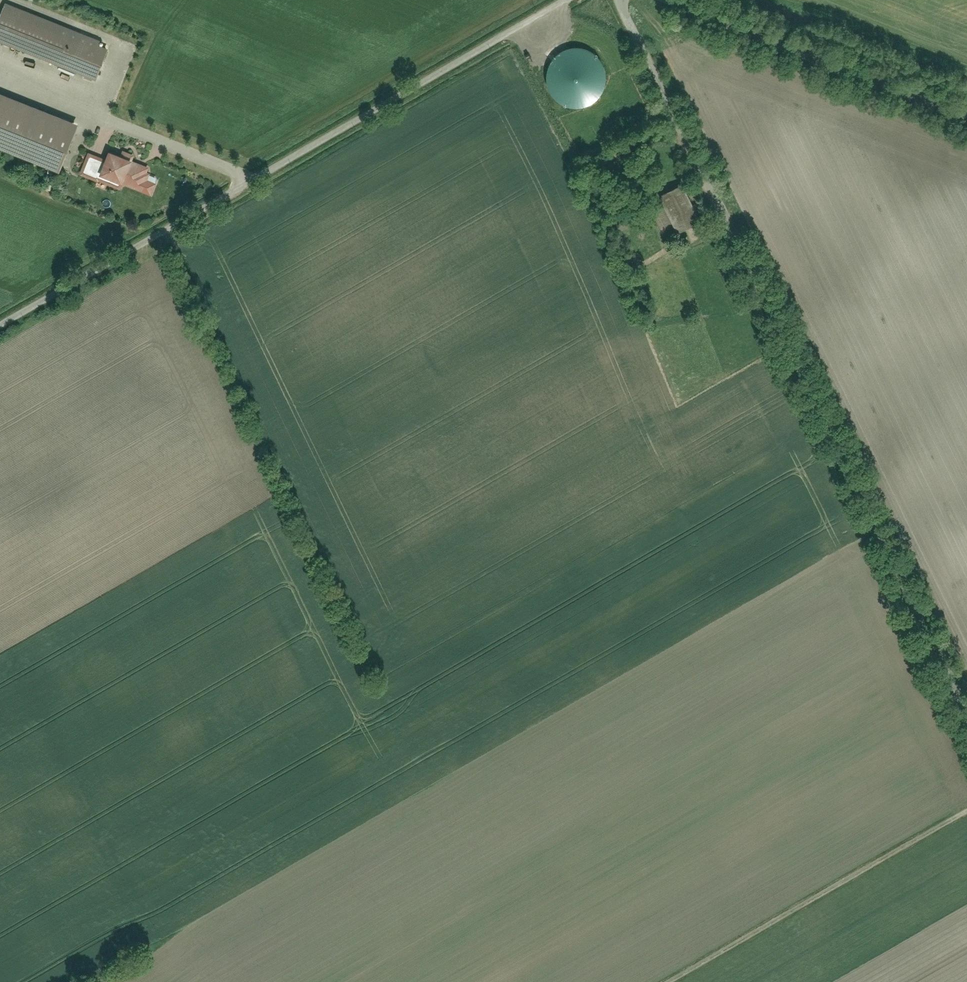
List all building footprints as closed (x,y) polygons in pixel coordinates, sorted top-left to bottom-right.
[(11,0),(4,0),(0,11),(0,37),(98,75),(104,60),(112,40),(11,0)] [(0,87),(0,146),(60,168),(69,142),(79,117),(0,87)] [(107,157),(89,150),(81,172),(122,188),(125,182),(145,190),(155,165),(111,148),(107,157)] [(700,218),(681,180),(656,193),(662,203),(654,207),(657,213),(652,215),(661,232),(674,226),(676,230),(700,218)]
